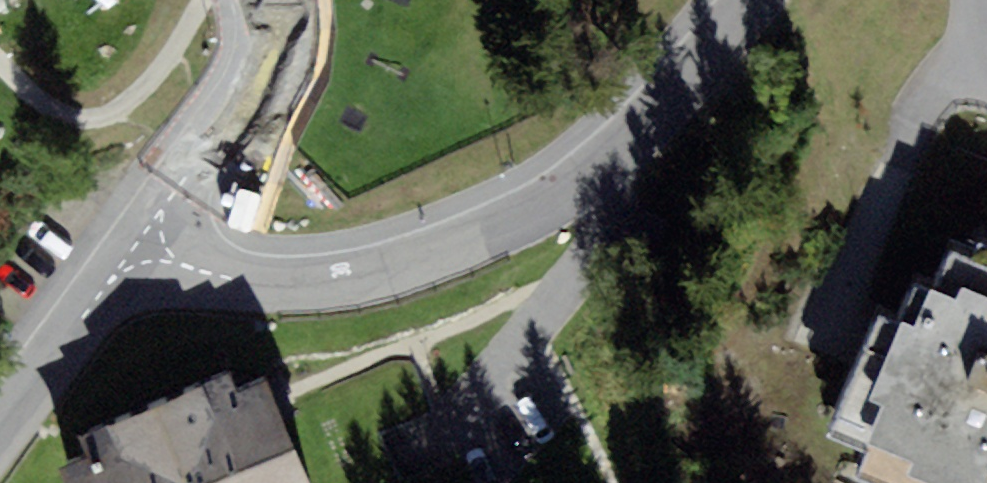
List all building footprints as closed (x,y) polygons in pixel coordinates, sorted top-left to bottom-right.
[(923,245),(836,431),(947,482),(986,482),(986,275),(923,245)] [(50,462),(59,482),(301,482),(255,376),(198,400),(187,376),(96,414),(106,438),(50,462)]
